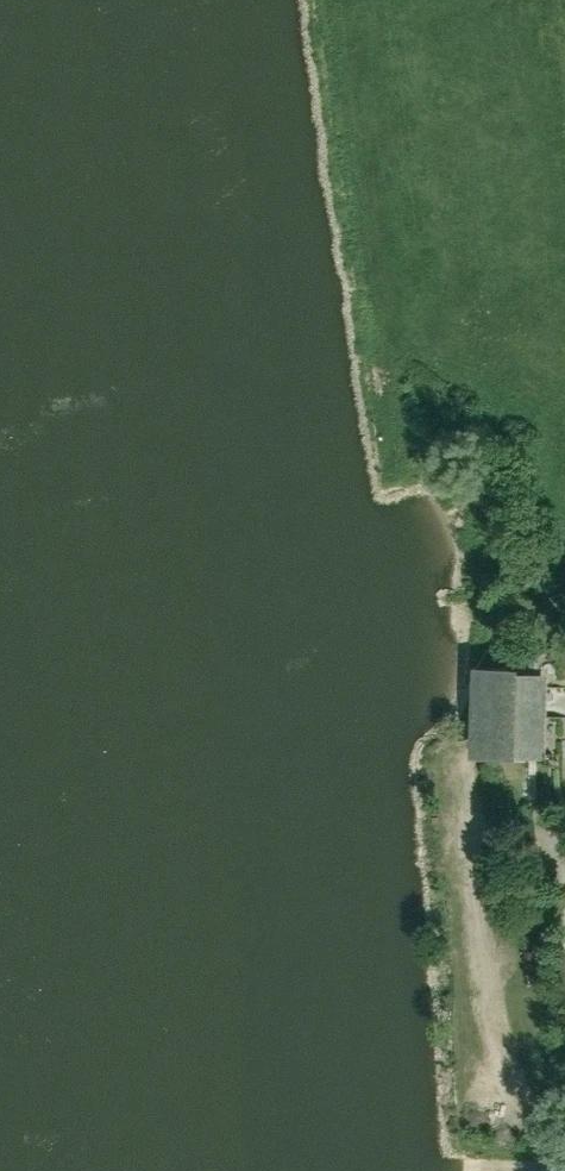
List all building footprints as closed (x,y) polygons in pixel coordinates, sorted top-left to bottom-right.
[(540,735),(543,678),(516,676),(516,672),(501,671),(500,676),(490,676),(487,740),(511,742),(510,755),(530,756),(531,735),(540,735)] [(547,722),(546,759),(560,759),(561,722),(547,722)]
